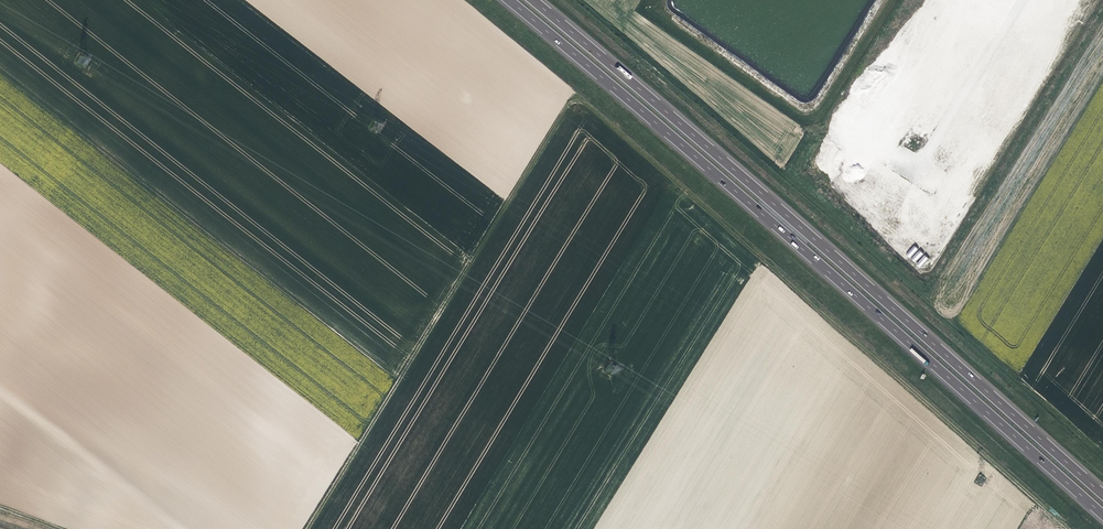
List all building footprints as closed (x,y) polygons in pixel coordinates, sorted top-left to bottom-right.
[(910,258),(918,249),(914,245),(906,254),(910,258)] [(919,250),(911,258),(915,263),(923,254),(919,250)] [(916,264),(920,268),(928,258),(924,255),(916,264)]
